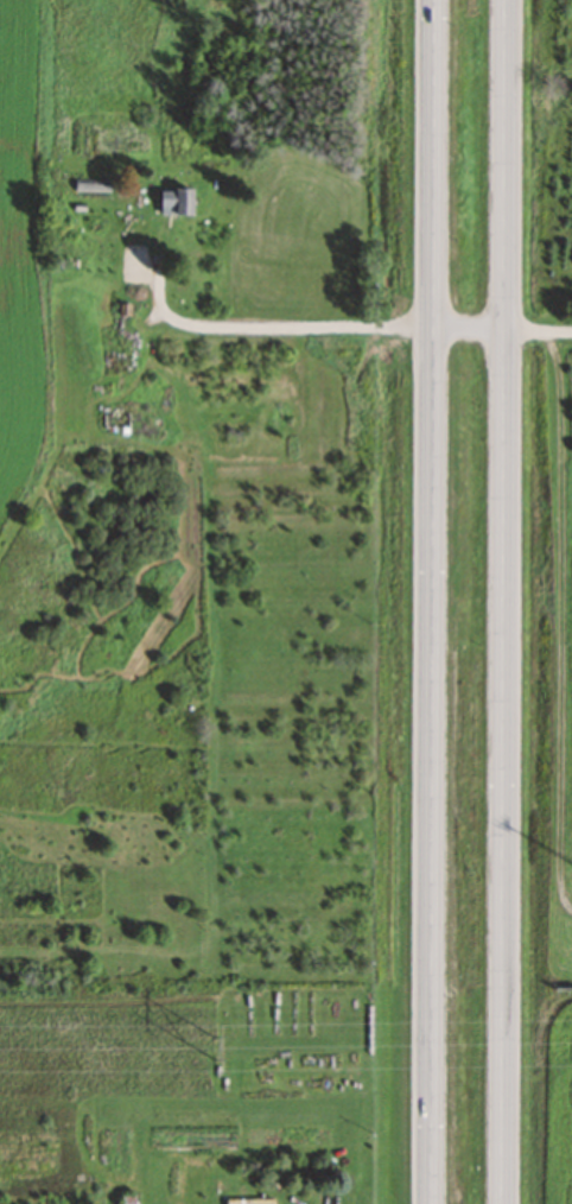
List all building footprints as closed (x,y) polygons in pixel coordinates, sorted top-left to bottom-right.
[(75,192),(110,192),(110,178),(75,178),(75,192)] [(192,211),(192,187),(160,187),(160,211),(192,211)] [(120,1194),(120,1203),(136,1203),(136,1194),(120,1194)]
